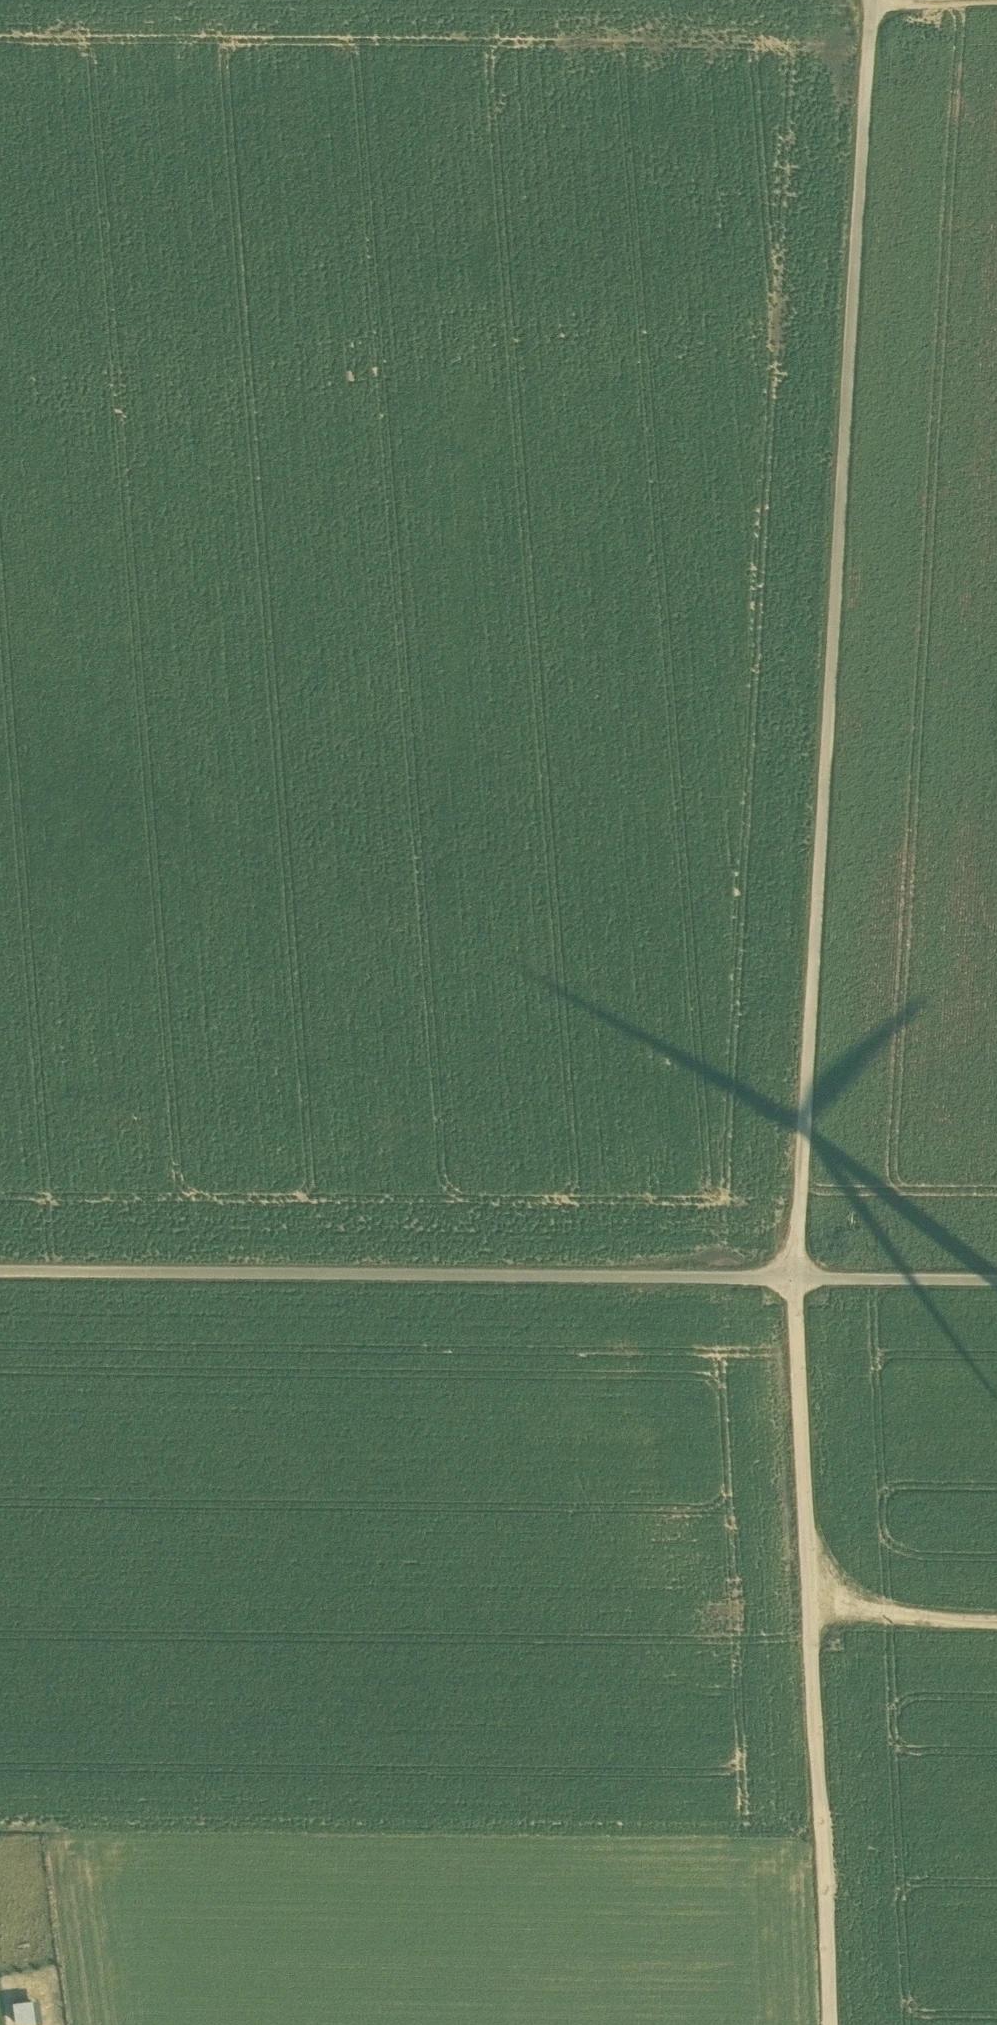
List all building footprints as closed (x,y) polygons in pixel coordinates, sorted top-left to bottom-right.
[(15,2024),(18,2024),(41,2023),(39,1999),(12,2002),(15,2024)]
